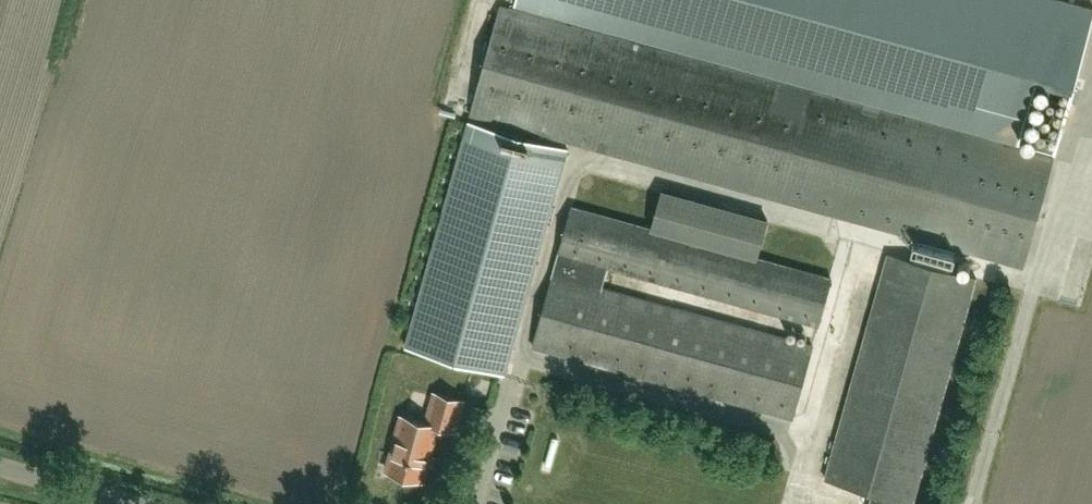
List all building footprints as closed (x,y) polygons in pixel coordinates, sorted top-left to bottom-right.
[(1057,152),(1091,22),(1091,9),(1061,0),(516,0),(515,5),(1057,152)] [(470,114),(1024,268),(1056,157),(501,4),(470,114)] [(469,121),(406,346),(505,374),(568,148),(469,121)] [(558,252),(552,273),(531,345),(792,419),(812,347),(602,288),(609,266),(819,325),(832,279),(756,257),(768,215),(663,186),(651,228),(571,206),(558,252)] [(976,280),(888,255),(824,480),(872,494),(869,503),(912,503),(976,280)] [(450,429),(458,400),(434,393),(426,422),(404,415),(387,471),(422,481),(438,426),(450,429)]
